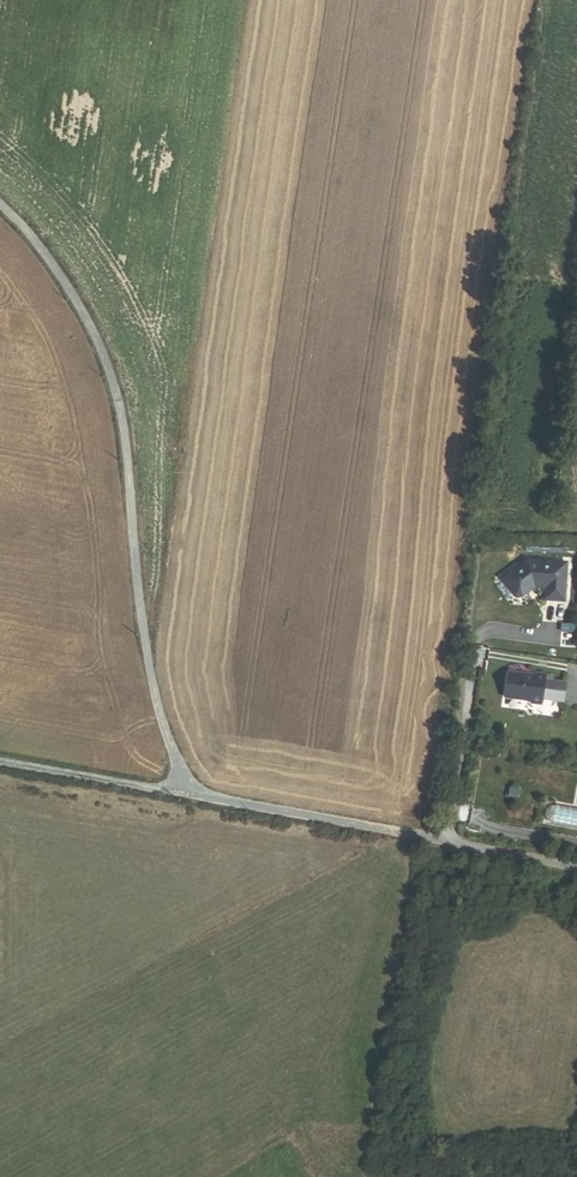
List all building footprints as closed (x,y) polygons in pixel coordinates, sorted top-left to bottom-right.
[(515,597),(534,587),(541,587),(546,600),(567,601),(567,561),(529,561),(500,577),(515,597)] [(565,683),(544,680),(545,675),(535,674),(535,676),(509,673),(506,698),(532,702),(532,703),(540,704),(541,699),(562,702),(565,683)]
